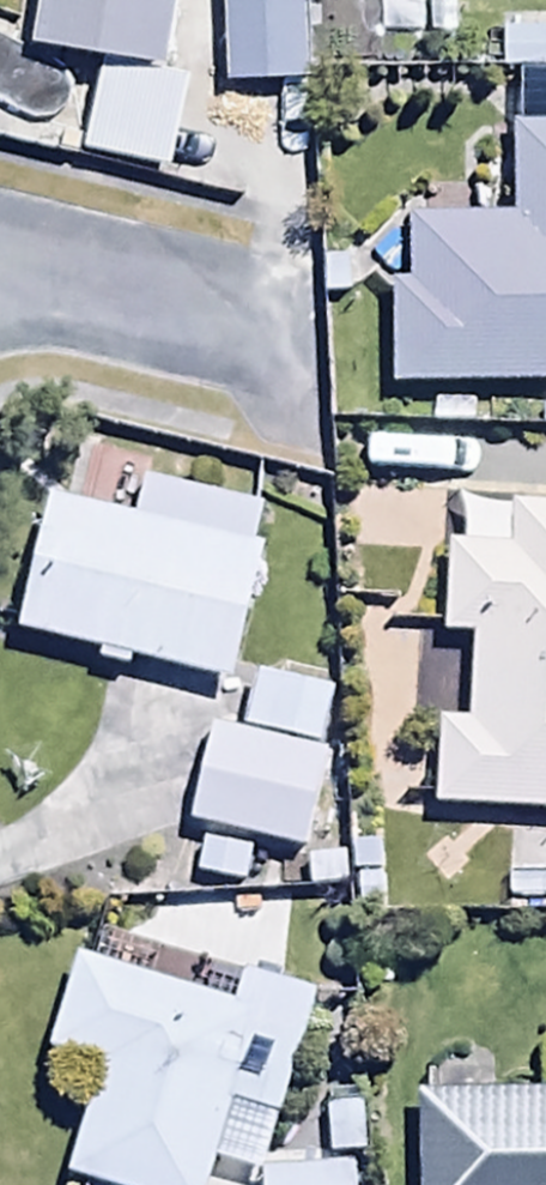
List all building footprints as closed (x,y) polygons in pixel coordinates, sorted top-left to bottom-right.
[(31,58),(161,81),(175,0),(42,0),(31,58)] [(228,96),(309,93),(306,0),(224,0),(228,96)] [(175,180),(193,91),(101,72),(83,162),(175,180)] [(396,399),(545,397),(545,134),(516,134),(516,225),(411,226),(412,291),(395,291),(396,399)] [(54,505),(19,642),(230,697),(266,558),(257,556),(266,519),(148,489),(138,527),(54,505)] [(436,819),(545,824),(545,517),(513,516),(511,558),(451,555),(447,646),(476,647),(472,734),(440,732),(436,819)] [(216,738),(190,836),(293,863),(335,701),(257,680),(240,744),(216,738)] [(380,852),(354,853),(357,921),(410,919),(408,888),(381,889),(380,852)] [(69,1176),(90,1184),(213,1184),(218,1170),(258,1184),(323,1008),(246,979),(233,1014),(203,1004),(209,988),(93,945),(51,1060),(105,1079),(69,1176)] [(421,1107),(423,1184),(545,1184),(545,1104),(421,1107)]
